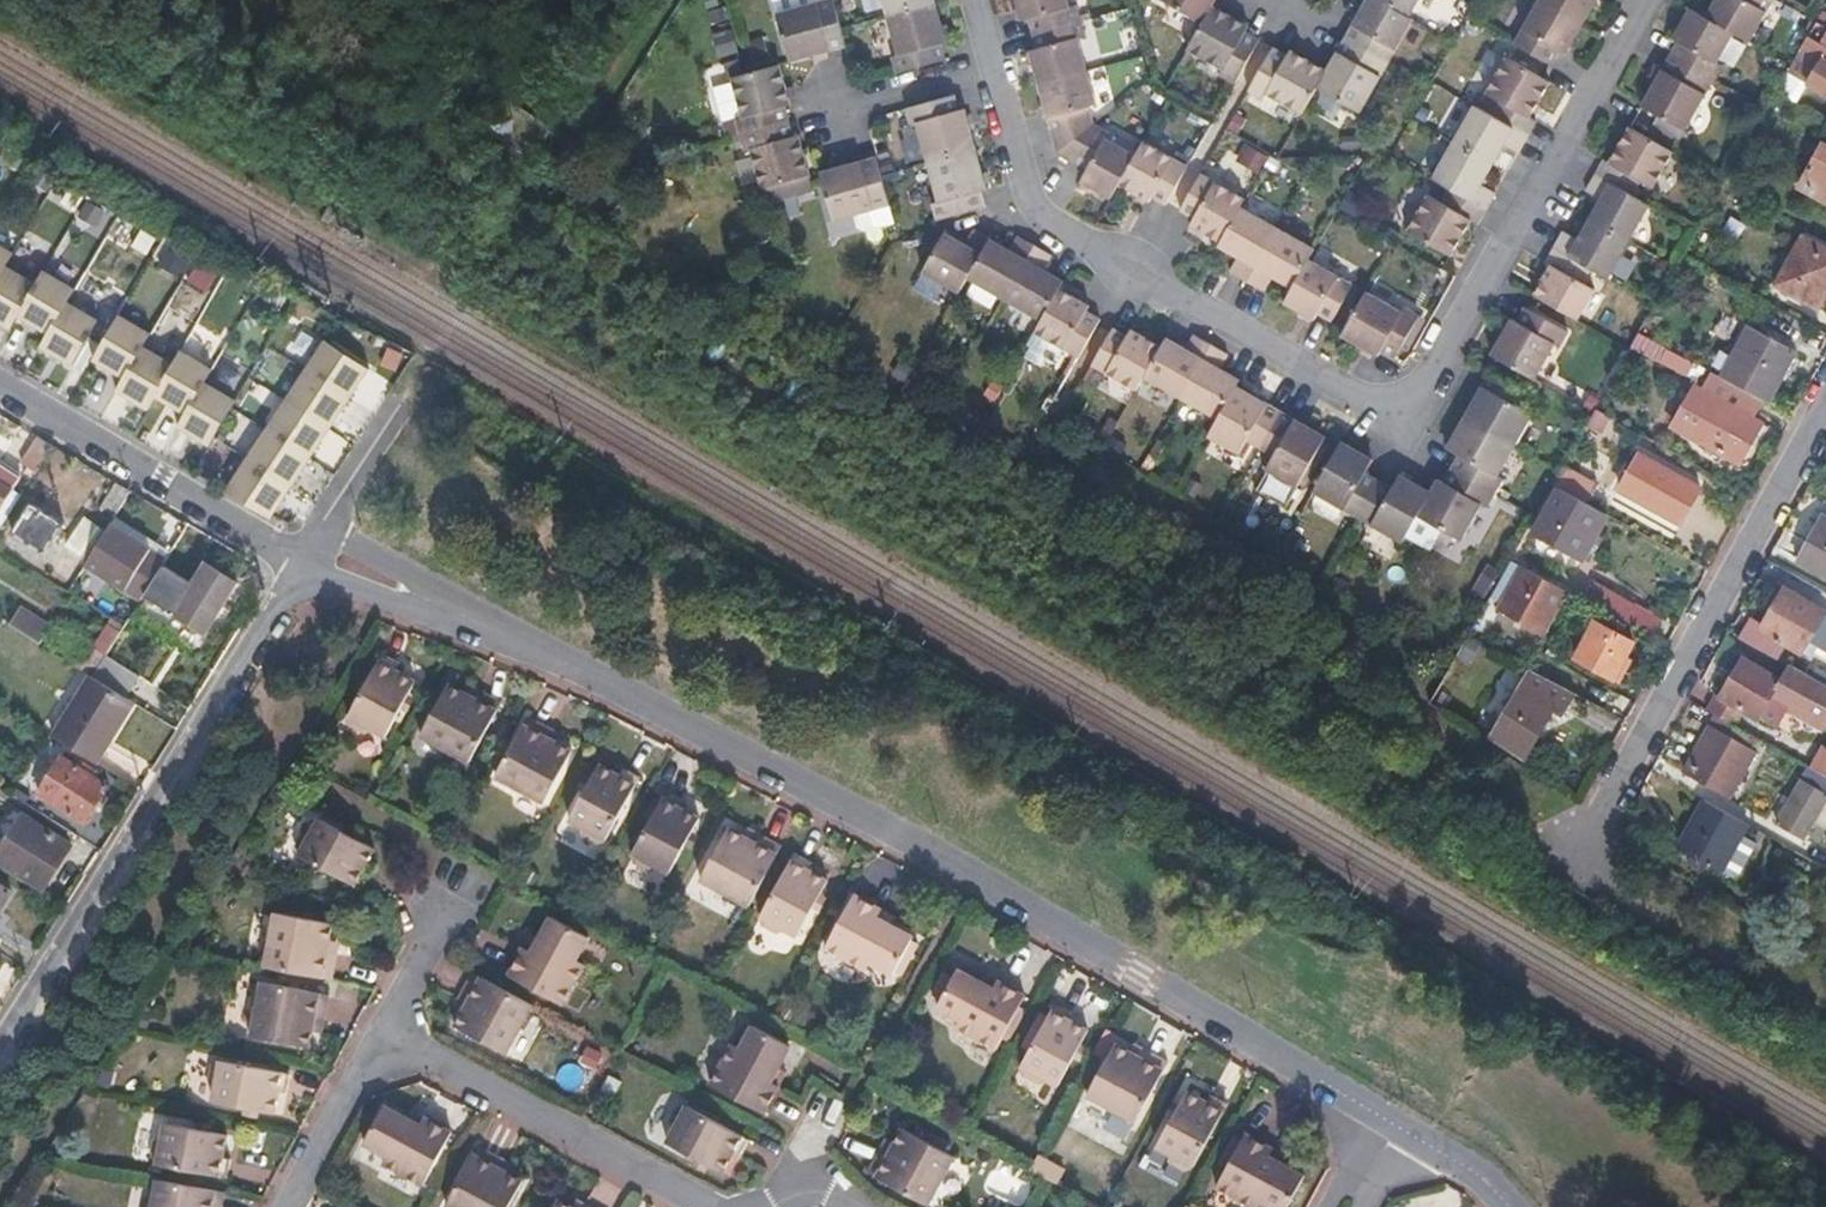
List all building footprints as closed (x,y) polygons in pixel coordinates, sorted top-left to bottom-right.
[(773,17),(810,7),(808,0),(769,0),(773,17)] [(889,20),(934,7),(932,0),(883,0),(889,20)] [(1019,23),(1028,21),(1031,36),(1084,21),(1080,5),(1071,8),(1069,0),(1013,0),(1019,23)] [(1202,24),(1211,8),(1216,0),(1160,0),(1202,24)] [(1371,0),(1367,0),(1343,41),(1387,66),(1412,23),(1371,0)] [(1412,23),(1425,0),(1371,0),(1412,23)] [(1537,3),(1581,29),(1597,0),(1539,0),(1537,3)] [(1705,21),(1733,37),(1752,47),(1777,3),(1773,0),(1717,0),(1705,21)] [(810,7),(773,17),(786,64),(796,61),(842,49),(838,34),(829,2),(810,7)] [(1581,29),(1537,3),(1512,48),(1549,70),(1557,55),(1564,58),(1581,29)] [(934,7),(889,20),(898,54),(892,56),(898,75),(943,63),(939,49),(945,47),(934,7)] [(1211,8),(1202,24),(1186,50),(1222,71),(1219,76),(1233,85),(1257,42),(1242,34),(1246,27),(1211,8)] [(1675,40),(1679,42),(1670,59),(1713,83),(1720,70),(1716,68),(1733,37),(1705,21),(1691,13),(1675,40)] [(1035,51),(1028,53),(1037,88),(1090,73),(1081,39),(1088,37),(1084,21),(1031,36),(1035,51)] [(1343,41),(1325,73),(1315,90),(1360,114),(1387,66),(1343,41)] [(760,44),(748,47),(752,62),(763,59),(760,44)] [(1273,51),(1271,50),(1247,93),(1263,102),(1266,97),(1300,116),(1315,90),(1325,73),(1290,53),(1287,59),(1273,51)] [(1800,56),(1787,78),(1825,99),(1825,52),(1818,66),(1800,56)] [(1713,83),(1670,59),(1641,110),(1684,134),(1713,83)] [(1547,86),(1505,62),(1485,98),(1497,105),(1489,119),(1525,140),(1533,126),(1527,122),(1547,86)] [(746,74),(729,80),(740,118),(734,119),(738,136),(785,123),(782,109),(787,107),(776,67),(746,74)] [(1090,73),(1037,88),(1055,155),(1097,123),(1092,105),(1097,103),(1090,73)] [(909,128),(916,126),(927,165),(973,152),(962,110),(956,111),(952,97),(904,110),(909,128)] [(487,131),(534,159),(554,126),(506,98),(487,131)] [(1489,119),(1473,110),(1452,146),(1490,168),(1502,147),(1516,155),(1525,140),(1489,119)] [(741,150),(750,148),(763,188),(776,185),(807,176),(795,138),(790,139),(785,123),(738,136),(741,150)] [(1110,131),(1097,123),(1055,155),(1085,172),(1081,179),(1111,196),(1117,187),(1136,154),(1106,138),(1110,131)] [(1672,153),(1630,129),(1609,167),(1604,165),(1596,179),(1632,199),(1638,188),(1650,194),(1672,153)] [(1142,142),(1136,154),(1117,187),(1148,204),(1150,200),(1164,207),(1187,167),(1142,142)] [(1490,168),(1452,146),(1431,182),(1448,191),(1484,212),(1493,196),(1479,188),(1490,168)] [(1819,150),(1797,191),(1825,207),(1825,154),(1819,150)] [(973,152),(927,165),(937,201),(930,203),(935,220),(982,207),(978,193),(984,192),(973,152)] [(871,157),(816,173),(830,222),(885,207),(878,178),(871,157)] [(1243,200),(1199,175),(1176,215),(1191,223),(1188,229),(1218,246),(1238,209),(1243,200)] [(1587,195),(1600,203),(1589,223),(1627,245),(1648,209),(1632,199),(1596,179),(1587,195)] [(1441,204),(1428,196),(1408,233),(1451,257),(1470,223),(1476,227),(1484,212),(1448,191),(1441,204)] [(1274,230),(1238,209),(1218,246),(1216,250),(1234,260),(1227,273),(1244,283),(1274,230)] [(1579,241),(1565,233),(1554,252),(1590,273),(1606,282),(1627,245),(1589,223),(1579,241)] [(961,244),(939,231),(916,273),(954,297),(964,281),(987,241),(969,230),(961,244)] [(1311,250),(1274,230),(1244,283),(1262,293),(1269,280),(1288,290),(1305,261),(1311,250)] [(1801,237),(1774,287),(1816,311),(1825,292),(1825,251),(1801,237)] [(1007,252),(987,241),(964,281),(1002,302),(1032,248),(1014,238),(1007,252)] [(0,248),(0,282),(7,271),(16,257),(0,248)] [(1050,257),(1032,248),(1002,302),(1039,322),(1056,292),(1061,283),(1041,273),(1050,257)] [(1545,267),(1550,270),(1533,299),(1577,324),(1595,291),(1583,285),(1590,273),(1554,252),(1545,267)] [(1347,285),(1305,261),(1288,290),(1281,304),(1311,321),(1315,315),(1327,322),(1347,285)] [(7,271),(0,282),(0,329),(9,334),(17,322),(37,289),(7,271)] [(75,295),(45,277),(37,289),(17,322),(48,340),(67,309),(75,295)] [(1056,292),(1039,322),(1031,335),(1076,362),(1096,324),(1082,317),(1086,309),(1056,292)] [(1397,313),(1362,292),(1341,330),(1338,336),(1376,358),(1379,353),(1391,360),(1416,316),(1400,307),(1397,313)] [(67,309),(48,340),(39,354),(70,372),(98,327),(67,309)] [(1515,325),(1510,322),(1490,358),(1497,362),(1535,384),(1555,349),(1561,353),(1570,336),(1526,312),(1523,311),(1515,325)] [(123,383),(144,352),(151,338),(121,319),(93,364),(123,383)] [(1792,352),(1745,327),(1718,378),(1762,402),(1765,403),(1792,352)] [(1125,340),(1110,331),(1088,369),(1132,394),(1140,379),(1158,348),(1129,332),(1125,340)] [(1162,340),(1158,348),(1140,379),(1178,400),(1207,348),(1190,338),(1183,351),(1162,340)] [(326,347),(306,377),(352,404),(371,374),(326,347)] [(1224,358),(1207,348),(1178,400),(1215,420),(1232,389),(1236,382),(1217,372),(1224,358)] [(1662,348),(1655,359),(1684,375),(1691,363),(1662,348)] [(144,352),(123,383),(115,397),(146,415),(154,402),(174,369),(144,352)] [(182,357),(174,369),(154,402),(184,421),(204,389),(212,376),(182,357)] [(1528,395),(1490,374),(1463,421),(1514,451),(1534,416),(1521,409),(1528,395)] [(1702,394),(1693,389),(1671,428),(1736,464),(1758,425),(1751,421),(1762,402),(1718,378),(1713,376),(1702,394)] [(306,377),(287,407),(333,433),(352,404),(306,377)] [(204,389),(184,421),(176,434),(207,452),(213,443),(232,414),(236,407),(204,389)] [(1278,416),(1232,389),(1215,420),(1208,432),(1240,451),(1248,438),(1261,445),(1278,416)] [(287,407),(269,436),(314,463),(333,433),(287,407)] [(1278,416),(1261,445),(1273,452),(1266,465),(1299,483),(1323,442),(1278,416)] [(1463,421),(1446,451),(1459,459),(1451,473),(1493,498),(1501,483),(1497,481),(1514,451),(1463,421)] [(269,436),(250,465),(296,492),(314,463),(269,436)] [(34,479),(54,447),(38,438),(18,470),(34,479)] [(1335,445),(1334,449),(1308,493),(1353,518),(1373,484),(1360,477),(1367,464),(1335,445)] [(1671,477),(1635,457),(1617,490),(1680,523),(1697,491),(1687,486),(1690,480),(1674,471),(1671,477)] [(1560,464),(1554,474),(1549,484),(1555,487),(1580,501),(1591,482),(1560,464)] [(274,525),(296,492),(250,465),(228,499),(272,525),(274,525)] [(0,468),(0,514),(21,480),(0,468)] [(1437,485),(1429,499),(1416,522),(1461,547),(1481,511),(1485,513),(1493,498),(1451,473),(1443,488),(1437,485)] [(1263,475),(1258,493),(1291,503),(1297,484),(1263,475)] [(1387,492),(1373,484),(1353,518),(1404,546),(1416,522),(1429,499),(1394,479),(1387,492)] [(99,510),(116,521),(134,494),(117,484),(99,510)] [(1580,501),(1555,487),(1529,534),(1577,561),(1604,515),(1580,501)] [(67,528),(32,508),(12,541),(46,561),(67,528)] [(95,516),(112,527),(114,525),(116,521),(99,510),(95,516)] [(142,597),(161,568),(167,558),(114,525),(112,527),(87,566),(140,600),(142,597)] [(1820,526),(1800,563),(1825,577),(1825,529),(1820,526)] [(1553,586),(1510,562),(1486,606),(1529,629),(1553,586)] [(193,587),(161,568),(142,597),(203,635),(234,584),(205,567),(193,587)] [(1792,577),(1762,633),(1802,655),(1803,654),(1809,643),(1818,648),(1825,634),(1825,631),(1818,626),(1825,614),(1825,615),(1825,596),(1824,595),(1792,577)] [(1592,583),(1582,602),(1622,624),(1633,605),(1592,583)] [(1825,614),(1818,626),(1825,631),(1825,615),(1825,614)] [(19,615),(10,630),(38,648),(48,632),(19,615)] [(1622,639),(1585,619),(1565,655),(1602,676),(1622,639)] [(97,652),(104,657),(118,635),(121,630),(114,625),(97,652)] [(140,648),(118,635),(104,657),(126,671),(140,648)] [(1809,643),(1803,654),(1812,659),(1818,648),(1809,643)] [(407,663),(391,654),(356,716),(358,718),(355,723),(371,732),(378,729),(393,737),(424,682),(403,671),(407,663)] [(1741,659),(1719,699),(1714,696),(1705,713),(1714,718),(1734,729),(1742,714),(1755,721),(1766,700),(1820,728),(1825,717),(1825,686),(1786,664),(1778,678),(1741,659)] [(1577,696),(1531,671),(1485,733),(1519,759),(1552,716),(1559,720),(1577,696)] [(133,708),(89,680),(88,680),(51,739),(96,767),(133,708)] [(481,686),(471,680),(466,690),(476,696),(481,686)] [(466,690),(454,683),(425,734),(474,761),(507,701),(481,686),(476,696),(466,690)] [(558,726),(534,713),(500,774),(548,801),(577,748),(563,740),(553,735),(558,726)] [(1734,729),(1714,718),(1682,775),(1728,801),(1759,742),(1734,729)] [(568,731),(558,726),(553,735),(563,740),(568,731)] [(1825,779),(1825,745),(1820,743),(1808,771),(1825,779)] [(629,766),(608,755),(575,816),(587,822),(585,825),(586,832),(602,840),(608,838),(609,835),(611,836),(639,784),(624,775),(629,766)] [(36,796),(82,826),(107,787),(60,758),(36,796)] [(1802,781),(1825,793),(1825,780),(1807,771),(1802,781)] [(1802,781),(1779,824),(1804,838),(1825,798),(1825,793),(1802,781)] [(688,798),(670,788),(636,848),(640,850),(638,853),(639,860),(653,868),(662,865),(663,863),(675,869),(702,817),(683,807),(688,798)] [(1746,825),(1701,801),(1676,849),(1720,874),(1746,825)] [(308,829),(302,840),(304,851),(366,886),(375,869),(369,866),(379,848),(324,816),(316,830),(312,828),(308,829)] [(77,841),(51,824),(45,833),(23,818),(0,855),(0,866),(43,893),(77,841)] [(749,835),(734,826),(706,879),(756,908),(789,847),(762,831),(757,839),(749,835)] [(762,831),(753,827),(749,835),(757,839),(762,831)] [(816,862),(800,853),(765,917),(768,925),(782,933),(790,929),(803,936),(833,880),(812,869),(816,862)] [(11,895),(0,888),(0,912),(11,895)] [(886,910),(860,895),(831,949),(871,970),(875,963),(899,975),(918,940),(894,927),(881,920),(886,910)] [(899,917),(886,910),(881,920),(894,927),(899,917)] [(336,923),(278,911),(266,968),(333,981),(340,950),(331,948),(333,937),(336,923)] [(535,951),(528,946),(514,971),(567,1001),(589,961),(580,956),(592,934),(556,914),(543,937),(535,951)] [(543,937),(535,933),(528,946),(535,951),(543,937)] [(342,939),(333,937),(331,948),(340,950),(342,939)] [(471,1002),(466,1011),(458,1024),(511,1053),(537,1005),(475,971),(461,997),(471,1002)] [(987,984),(967,973),(946,1013),(969,1026),(966,1031),(1006,1053),(1034,1000),(1006,985),(1003,992),(987,984)] [(1006,985),(991,977),(987,984),(1003,992),(1006,985)] [(332,994),(265,980),(255,1034),(313,1045),(316,1029),(318,1019),(326,1021),(332,994)] [(471,1002),(461,997),(456,1006),(466,1011),(471,1002)] [(1080,1015),(1063,1006),(1030,1068),(1032,1078),(1051,1089),(1055,1083),(1068,1090),(1097,1034),(1076,1023),(1080,1015)] [(326,1021),(318,1019),(316,1029),(324,1031),(326,1021)] [(748,1048),(740,1044),(719,1082),(772,1113),(781,1098),(772,1093),(781,1079),(800,1045),(762,1023),(748,1048)] [(1137,1056),(1122,1048),(1096,1097),(1146,1124),(1177,1068),(1151,1054),(1147,1062),(1137,1056)] [(1151,1054),(1142,1049),(1137,1056),(1147,1062),(1151,1054)] [(217,1062),(214,1077),(217,1082),(220,1083),(217,1097),(279,1109),(283,1087),(292,1089),(296,1070),(226,1056),(225,1061),(222,1060),(217,1062)] [(789,1084),(781,1079),(772,1093),(781,1098),(789,1084)] [(1209,1104),(1192,1095),(1164,1149),(1177,1157),(1175,1160),(1175,1166),(1191,1174),(1197,1172),(1199,1168),(1202,1170),(1234,1109),(1212,1097),(1209,1104)] [(390,1102),(369,1140),(394,1154),(390,1161),(430,1183),(459,1132),(433,1117),(430,1124),(416,1116),(390,1102)] [(679,1122),(683,1130),(676,1142),(732,1172),(743,1153),(750,1156),(760,1138),(699,1105),(688,1107),(679,1122)] [(433,1117),(419,1110),(416,1116),(430,1124),(433,1117)] [(166,1138),(159,1142),(156,1158),(164,1162),(164,1164),(233,1177),(236,1160),(229,1159),(234,1132),(172,1120),(169,1138),(166,1138)] [(891,1151),(876,1179),(927,1206),(941,1206),(964,1164),(911,1134),(904,1148),(900,1156),(891,1151)] [(1251,1139),(1223,1192),(1252,1206),(1265,1206),(1266,1205),(1270,1206),(1298,1206),(1313,1181),(1288,1167),(1276,1161),(1279,1154),(1251,1139)] [(904,1148),(895,1143),(891,1151),(900,1156),(904,1148)] [(486,1146),(453,1206),(516,1206),(530,1182),(514,1173),(505,1168),(510,1159),(486,1146)] [(1291,1160),(1279,1154),(1276,1161),(1288,1167),(1291,1160)] [(519,1164),(510,1159),(505,1168),(514,1173),(519,1164)] [(163,1178),(157,1206),(227,1206),(230,1192),(163,1178)]
